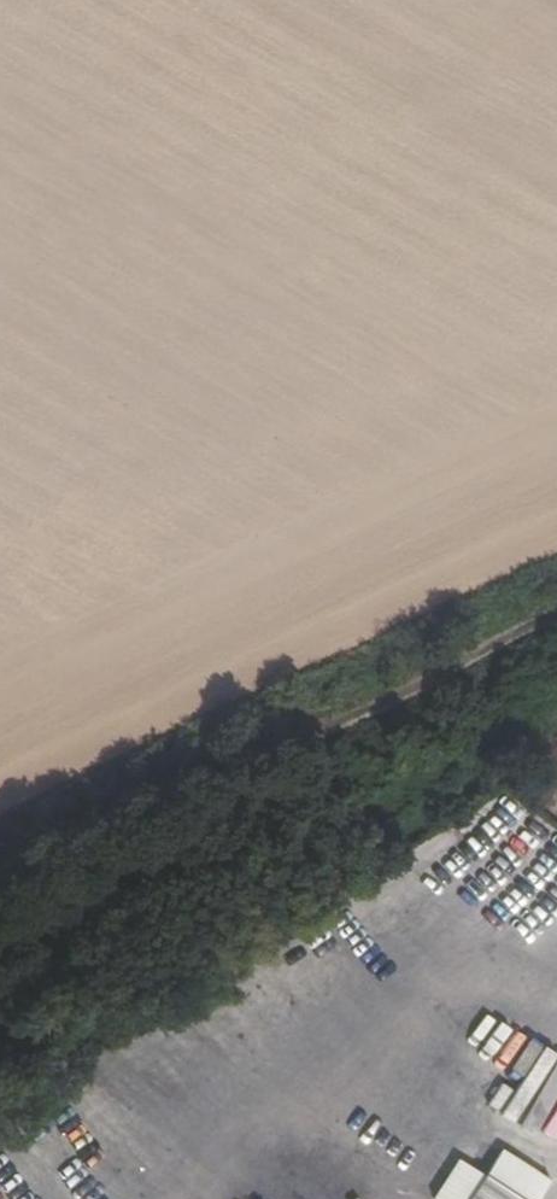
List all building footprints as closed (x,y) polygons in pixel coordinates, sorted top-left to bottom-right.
[(527,1127),(556,1144),(556,1074),(527,1127)] [(483,1176),(519,1198),(537,1198),(549,1180),(501,1149),(483,1176)] [(431,1198),(467,1198),(482,1176),(456,1159),(431,1198)] [(483,1175),(482,1176),(467,1198),(519,1198),(483,1176),(483,1175)]
